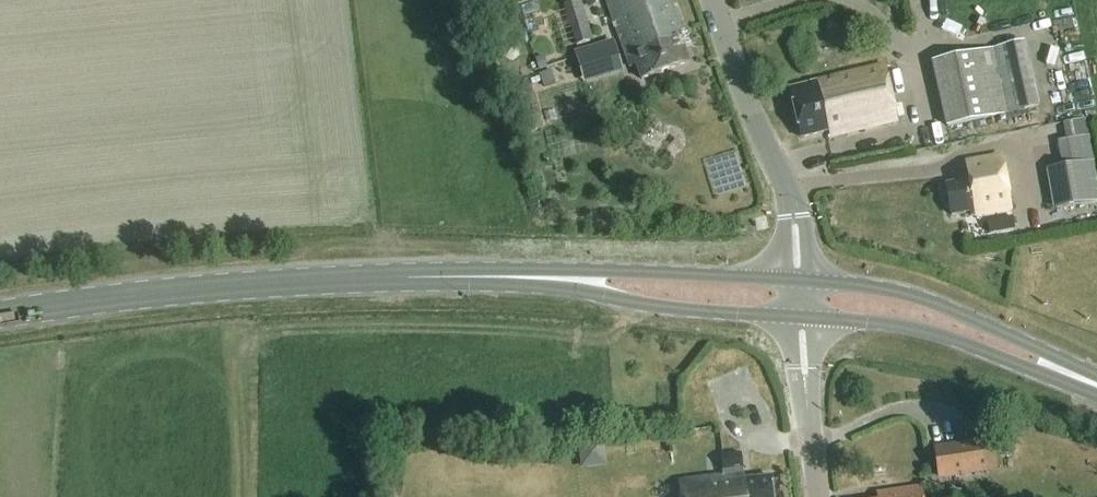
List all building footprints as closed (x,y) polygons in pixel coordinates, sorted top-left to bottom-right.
[(620,41),(624,51),(631,70),(638,68),(643,83),(690,67),(680,37),(686,34),(674,0),(606,0),(620,41)] [(577,46),(593,41),(581,1),(564,6),(577,46)] [(1024,43),(931,63),(945,128),(1038,109),(1024,43)] [(607,44),(576,53),(583,75),(613,66),(607,44)] [(886,67),(790,89),(801,139),(828,133),(830,140),(899,125),(886,67)] [(1064,125),(1067,140),(1090,136),(1087,121),(1064,125)] [(973,217),(1013,210),(1004,157),(968,163),(971,180),(947,184),(953,214),(972,211),(973,217)] [(1095,163),(1047,172),(1054,210),(1096,202),(1096,175),(1095,163)] [(988,223),(990,235),(1014,231),(1012,218),(988,223)] [(613,439),(587,441),(588,466),(614,464),(613,439)] [(992,442),(936,451),(937,455),(941,480),(975,474),(996,471),(992,442)] [(746,482),(743,454),(724,456),(726,477),(677,484),(678,496),(771,496),(769,478),(746,482)]
